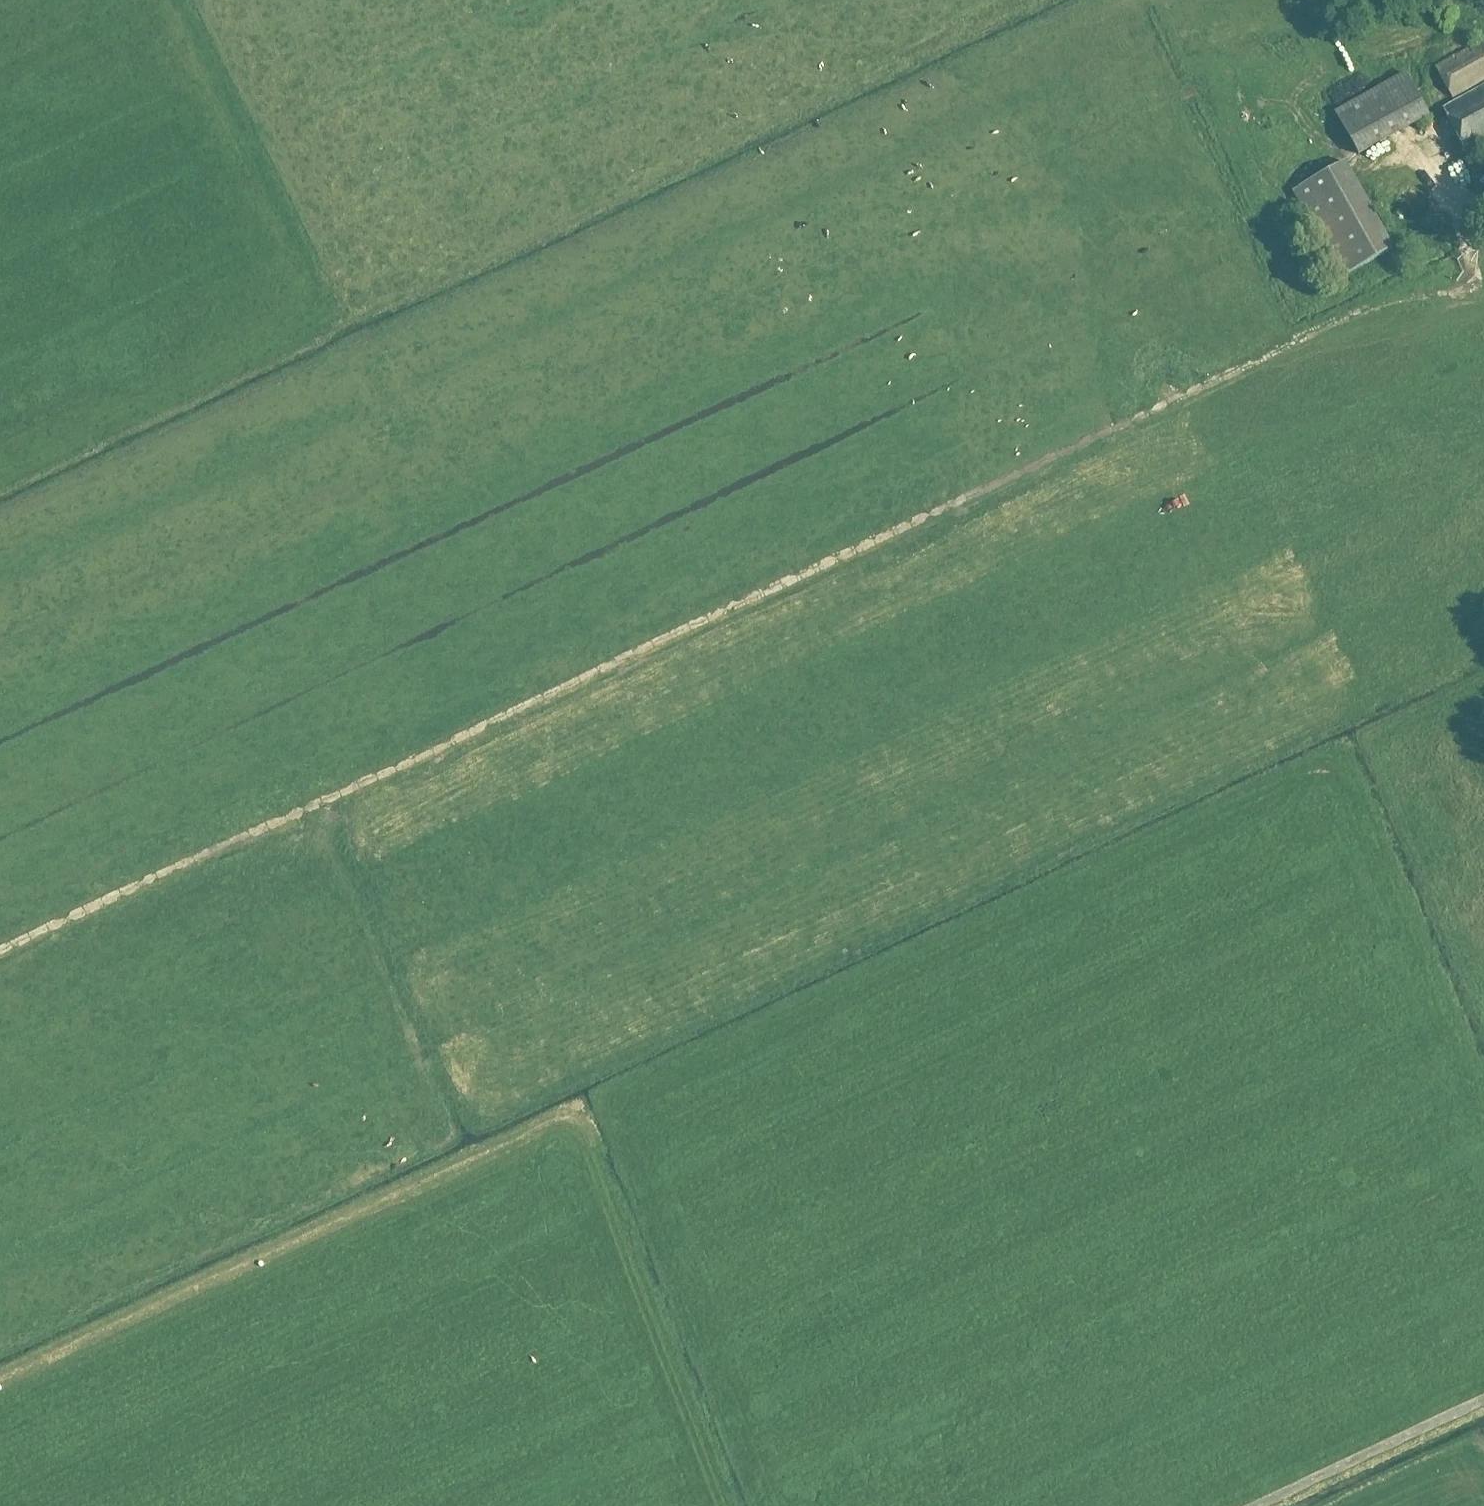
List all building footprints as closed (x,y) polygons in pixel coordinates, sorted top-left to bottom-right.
[(1435,68),(1452,99),(1483,81),(1483,41),(1435,68)] [(1406,79),(1335,116),(1356,157),(1428,120),(1406,79)] [(1483,142),(1483,86),(1442,109),(1464,153),(1483,142)] [(1394,258),(1349,170),(1294,197),(1339,286),(1394,258)]
